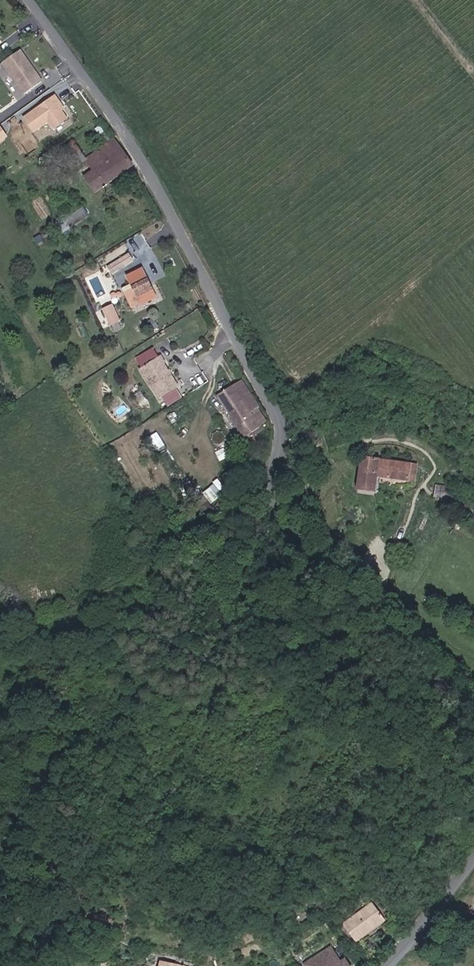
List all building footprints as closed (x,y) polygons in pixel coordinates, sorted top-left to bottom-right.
[(24,47),(3,61),(25,94),(46,79),(24,47)] [(34,132),(48,122),(53,129),(72,116),(55,93),(22,117),(34,132)] [(9,137),(0,124),(0,143),(9,137)] [(96,190),(132,165),(114,140),(87,159),(94,169),(85,175),(96,190)] [(72,168),(85,160),(73,143),(61,151),(72,168)] [(83,208),(64,218),(70,228),(88,217),(83,208)] [(131,256),(108,269),(112,276),(135,263),(131,256)] [(138,290),(129,294),(135,307),(143,303),(144,304),(160,296),(146,268),(130,275),(134,283),(138,290)] [(126,288),(129,294),(138,290),(134,283),(126,288)] [(113,303),(103,308),(111,325),(121,320),(113,303)] [(161,357),(144,368),(163,397),(180,386),(161,357)] [(271,422),(244,378),(221,393),(247,436),(271,422)] [(421,463),(365,456),(361,490),(379,492),(381,478),(419,482),(421,463)] [(435,496),(447,497),(448,486),(436,485),(435,496)] [(213,501),(218,496),(211,488),(205,493),(213,501)] [(379,897),(344,923),(359,943),(394,917),(379,897)] [(337,944),(306,963),(308,965),(350,965),(337,944)]
